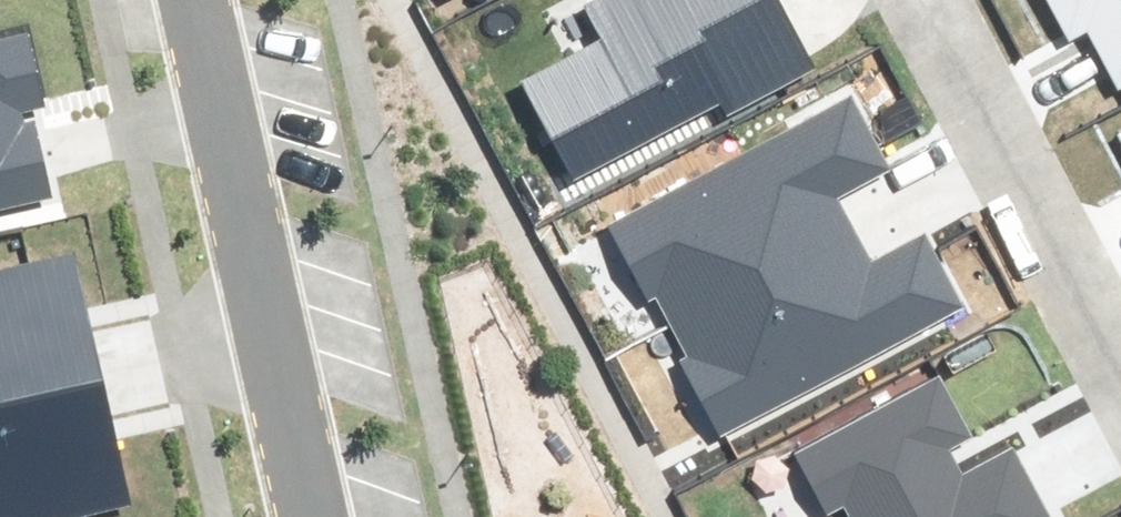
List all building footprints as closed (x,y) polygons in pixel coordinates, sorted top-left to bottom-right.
[(585,2),(606,41),(527,85),(578,176),(722,97),(731,113),(814,67),(777,0),(588,0),(585,2)] [(1073,37),(1091,28),(1120,84),(1120,0),(1053,0),(1073,37)] [(48,194),(29,110),(43,107),(27,35),(0,41),(0,205),(48,194)] [(651,294),(669,327),(852,226),(836,197),(887,169),(849,100),(610,230),(646,296),(651,294)] [(852,226),(669,327),(686,359),(681,361),(722,436),(962,305),(925,238),(874,266),(852,226)] [(100,381),(72,257),(0,273),(0,403),(100,381)] [(938,378),(798,454),(833,516),(1047,516),(1010,451),(962,477),(946,448),(969,435),(938,378)] [(100,381),(0,403),(0,516),(76,516),(129,505),(100,381)]
